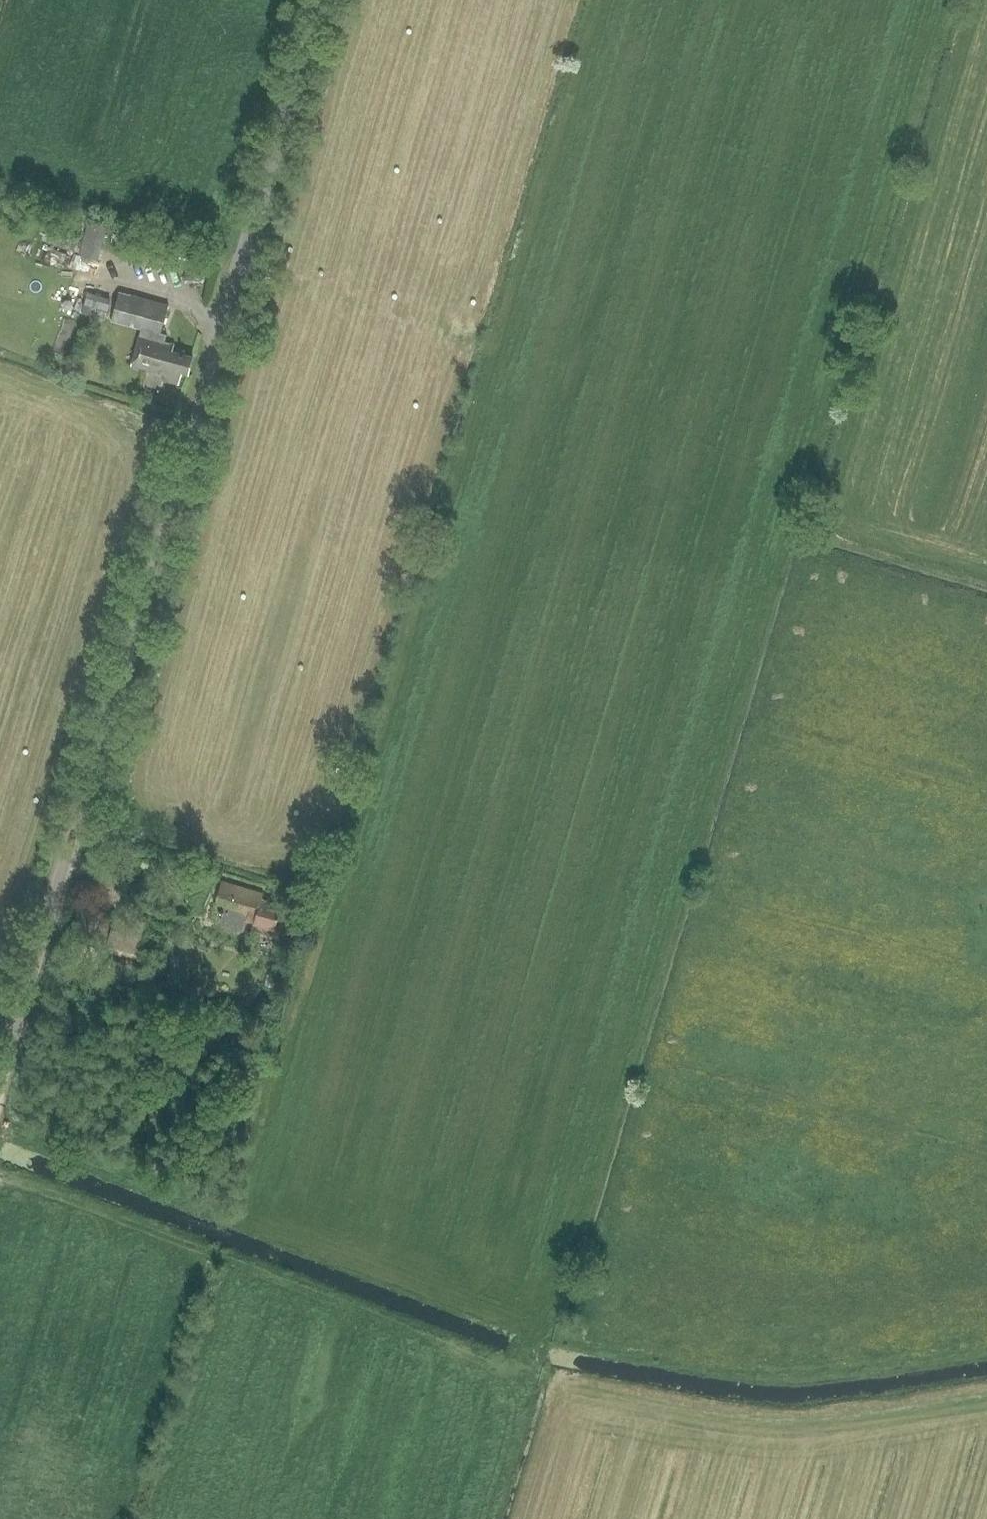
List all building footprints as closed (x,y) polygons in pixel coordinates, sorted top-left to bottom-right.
[(89,219),(79,252),(98,257),(108,225),(89,219)] [(165,340),(167,333),(161,331),(169,304),(122,290),(113,320),(144,329),(133,364),(167,374),(165,379),(179,383),(182,372),(188,373),(193,355),(173,349),(175,343),(165,340)] [(283,917),(286,906),(262,899),(264,893),(223,881),(214,910),(224,913),(221,922),(225,928),(238,932),(244,929),(248,916),(261,920),(259,926),(266,927),(264,933),(281,938),(282,935),(292,938),(297,921),(283,917)] [(138,953),(145,929),(115,921),(109,946),(138,953)] [(203,1003),(207,986),(181,980),(177,997),(203,1003)]
